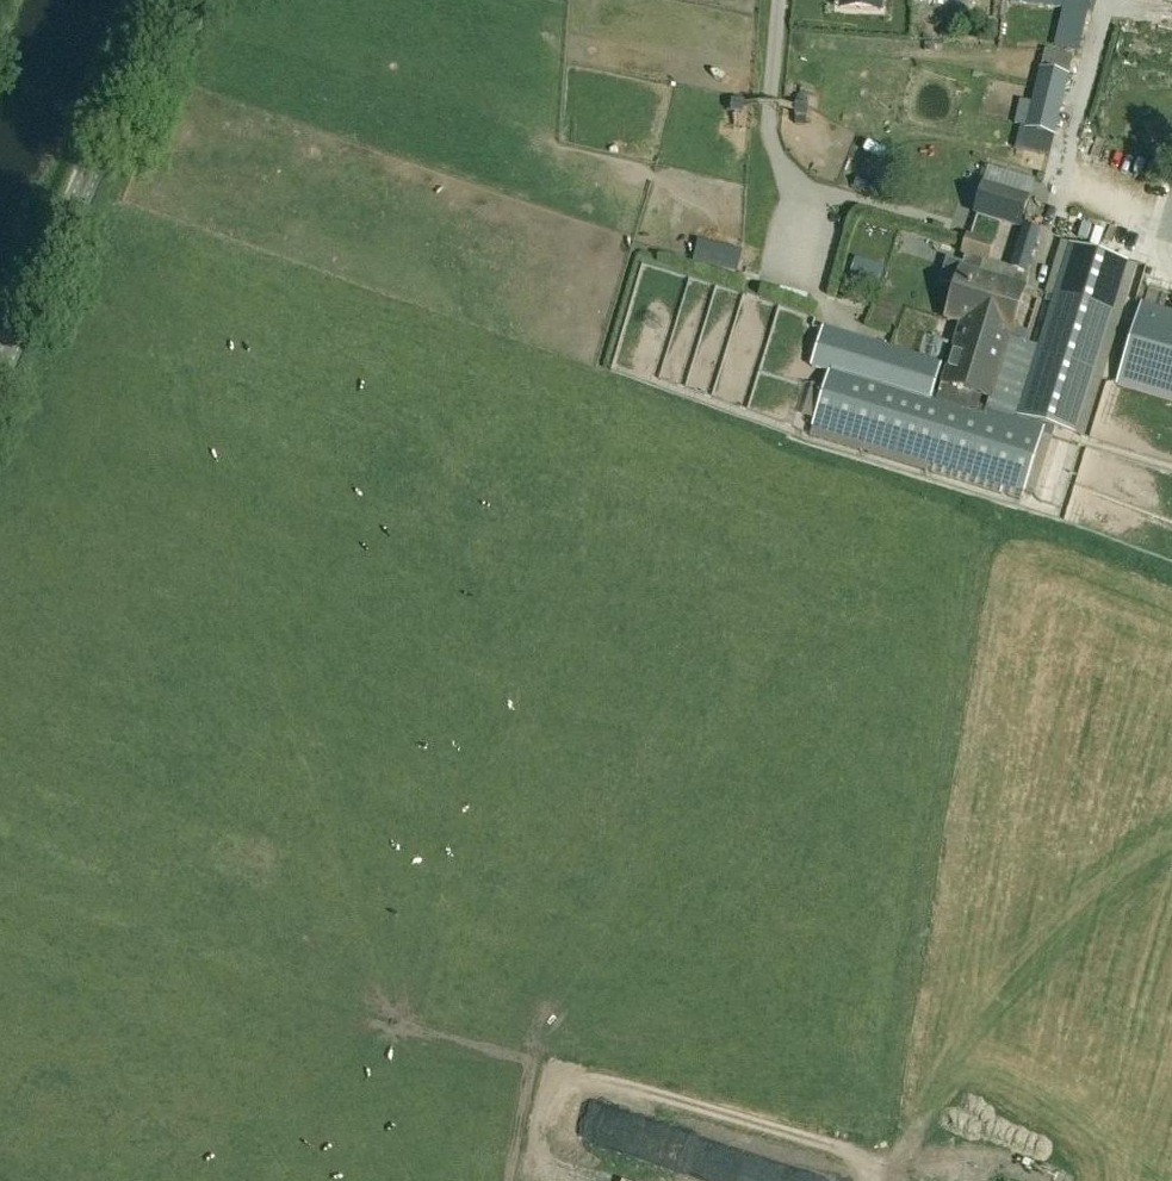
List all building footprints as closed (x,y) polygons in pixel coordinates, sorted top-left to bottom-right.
[(884,0),(843,0),(842,10),(884,12),(884,0)] [(1066,78),(1039,71),(1025,127),(1053,134),(1066,78)] [(981,185),(973,212),(1024,227),(1032,200),(1027,199),(981,185)] [(1024,227),(1022,227),(1009,268),(1026,273),(1038,232),(1024,227)] [(943,386),(940,395),(989,410),(1010,338),(1025,287),(981,274),(980,274),(984,261),(988,262),(993,244),(968,236),(962,254),(965,256),(962,268),(961,268),(946,318),(962,322),(943,386)] [(1010,338),(989,410),(1047,428),(1044,435),(1052,437),(1055,427),(1076,434),(1090,387),(1127,260),(1070,243),(1040,347),(1010,338)] [(1142,302),(1117,384),(1171,400),(1171,311),(1142,302)] [(941,365),(823,329),(811,366),(830,371),(812,428),(1026,494),(1044,435),(1047,428),(989,410),(940,395),(932,393),(941,365)]
